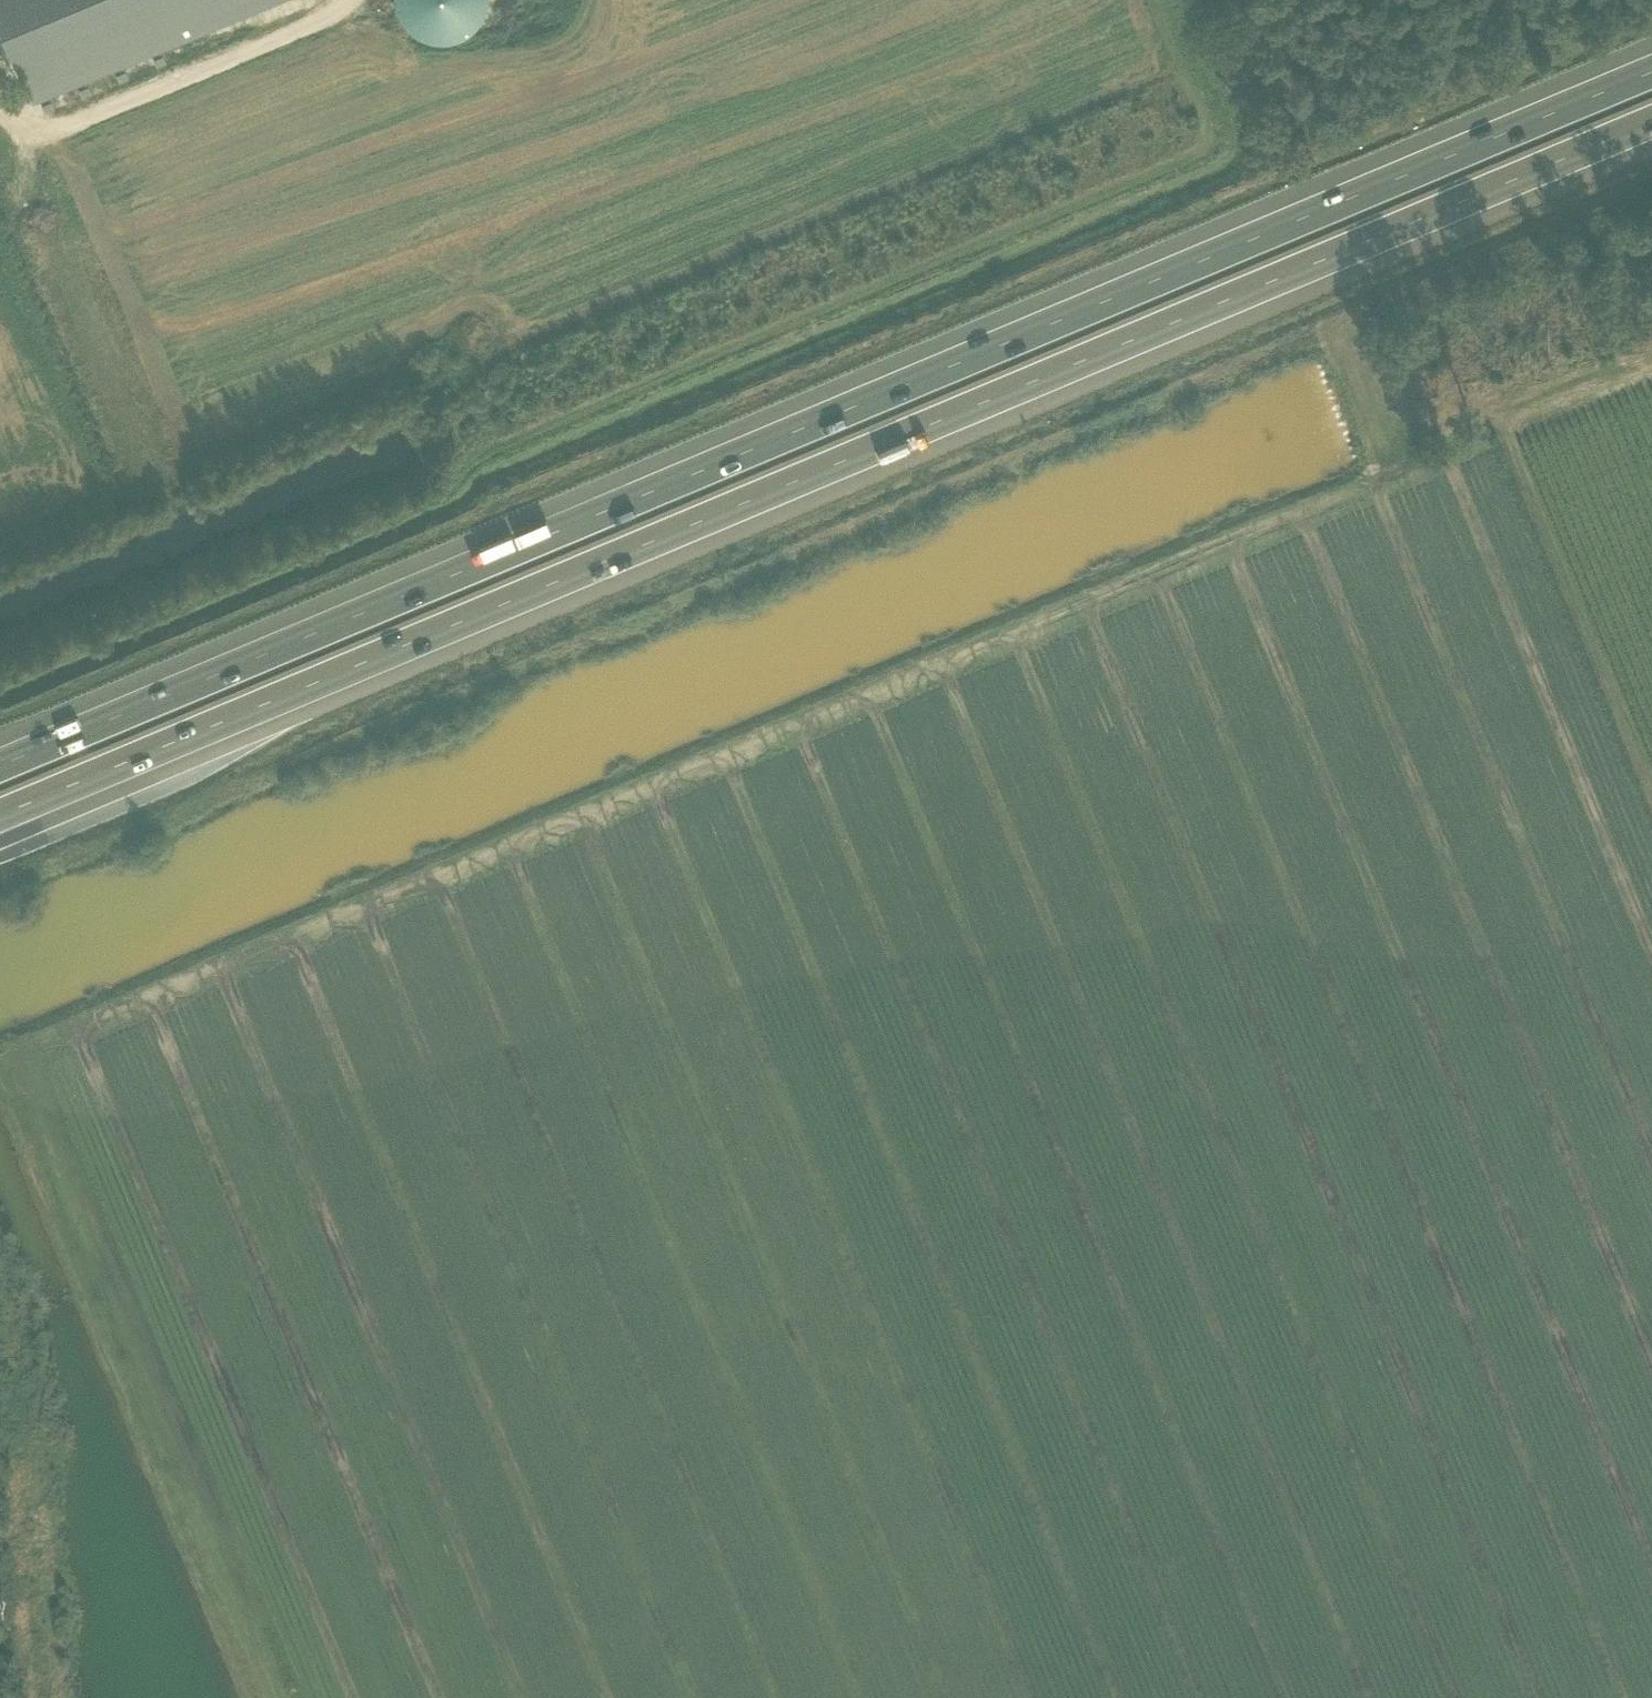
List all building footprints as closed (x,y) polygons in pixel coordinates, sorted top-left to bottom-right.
[(33,100),(276,0),(0,0),(0,21),(33,100)]
